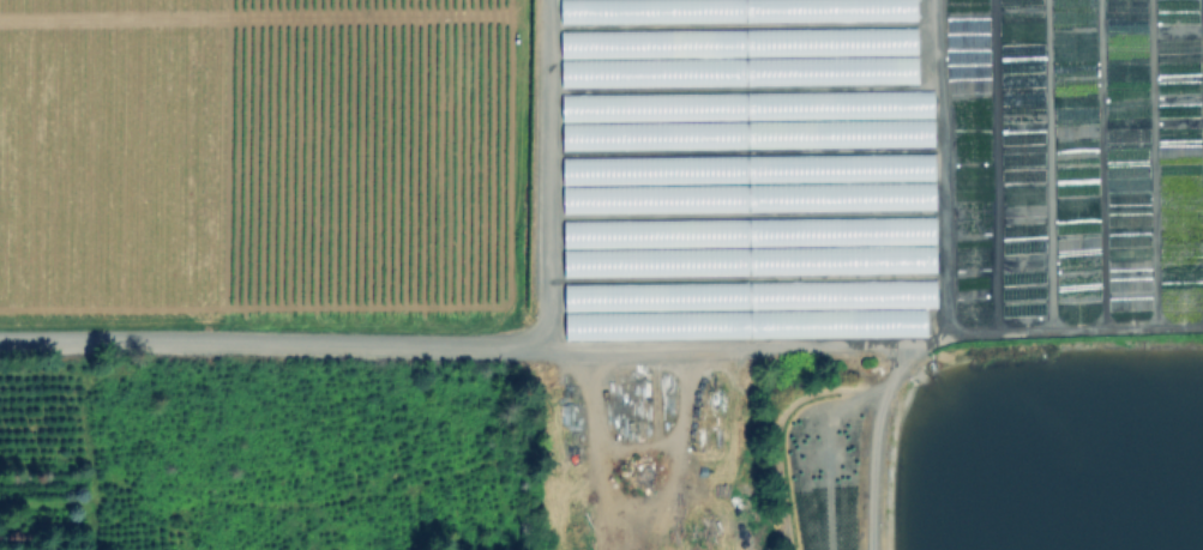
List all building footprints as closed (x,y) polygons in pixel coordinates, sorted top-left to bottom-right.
[(915,18),(915,0),(559,0),(559,23),(915,18)] [(559,30),(560,58),(758,56),(758,70),(752,70),(753,84),(917,82),(916,27),(559,30)] [(560,86),(688,84),(688,58),(559,60),(560,86)] [(560,118),(689,118),(689,104),(688,104),(688,97),(702,97),(702,100),(695,100),(695,103),(701,103),(701,114),(722,114),(722,95),(560,94),(560,118)] [(594,189),(564,190),(565,212),(595,212),(594,189)] [(562,247),(617,246),(617,240),(639,239),(639,238),(667,238),(667,229),(650,229),(650,225),(635,226),(635,234),(629,234),(629,227),(623,227),(622,219),(562,221),(562,247)] [(562,276),(667,274),(667,251),(562,253),(562,276)] [(936,279),(853,280),(853,289),(834,289),(834,288),(826,288),(826,301),(837,301),(837,306),(861,306),(861,327),(870,327),(870,336),(926,335),(926,307),(936,307),(936,279)]
